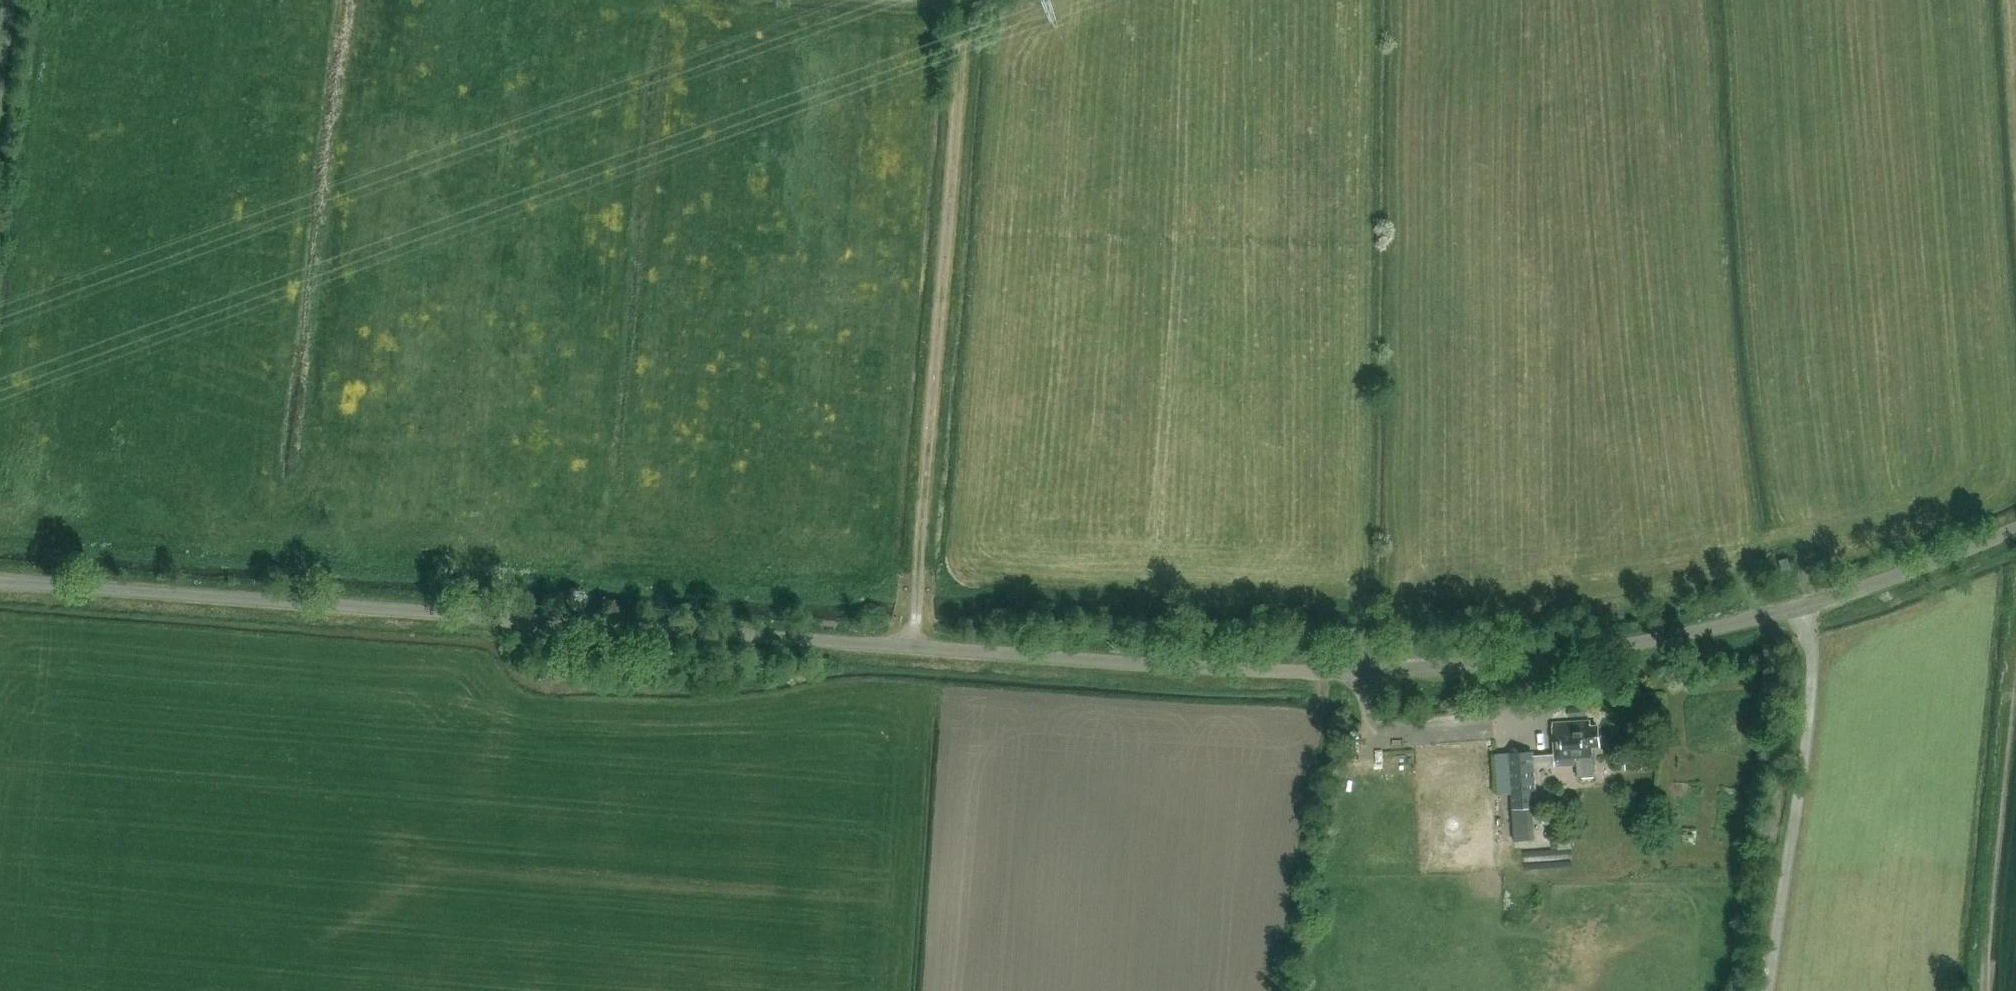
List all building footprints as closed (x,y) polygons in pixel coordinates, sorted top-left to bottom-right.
[(1791,568),(1788,558),(1781,560),(1783,570),(1791,568)] [(1553,722),(1556,764),(1577,763),(1578,776),(1594,775),(1592,746),(1600,745),(1598,725),(1591,725),(1591,719),(1553,722)] [(1533,750),(1508,751),(1511,808),(1533,807),(1536,807),(1533,750)] [(1533,807),(1511,808),(1513,841),(1535,839),(1533,807)]
